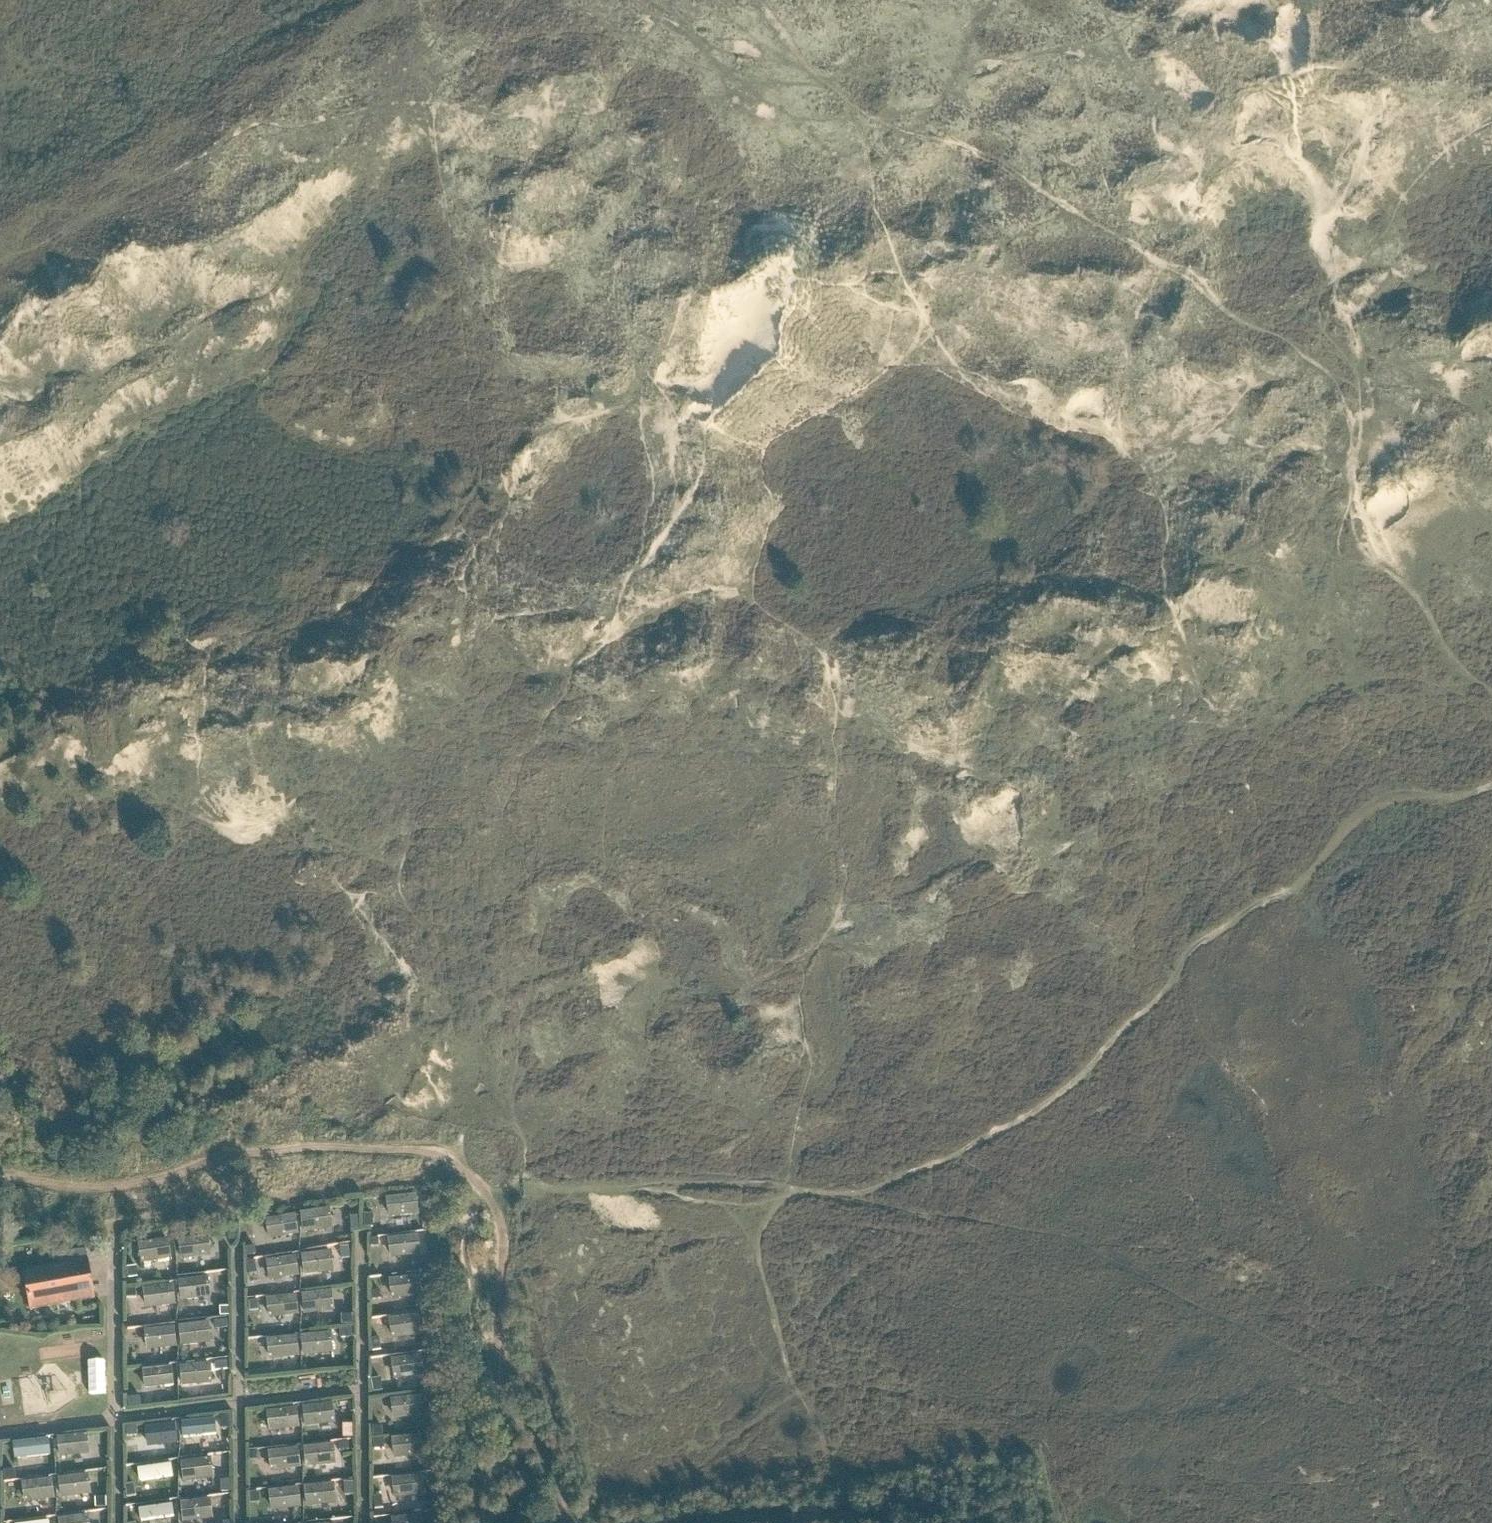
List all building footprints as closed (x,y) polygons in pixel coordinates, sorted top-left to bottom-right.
[(419,1215),(417,1194),(387,1198),(389,1219),(419,1215)] [(334,1230),(330,1208),(301,1213),(304,1235),(334,1230)] [(300,1236),(296,1214),(266,1219),(270,1240),(300,1236)] [(365,1228),(374,1228),(374,1215),(365,1215),(365,1228)] [(352,1230),(360,1229),(360,1217),(352,1218),(352,1230)] [(237,1231),(228,1232),(229,1242),(237,1241),(237,1231)] [(421,1256),(418,1235),(388,1238),(391,1259),(421,1256)] [(212,1258),(209,1236),(179,1240),(182,1262),(212,1258)] [(173,1260),(169,1239),(139,1244),(142,1265),(173,1260)] [(378,1240),(370,1240),(371,1248),(379,1248),(378,1240)] [(343,1260),(351,1259),(349,1247),(341,1248),(343,1260)] [(41,1256),(43,1270),(24,1273),(31,1310),(95,1299),(87,1248),(41,1256)] [(255,1248),(247,1249),(249,1257),(257,1256),(255,1248)] [(335,1272),(332,1250),(302,1255),(305,1277),(335,1272)] [(300,1278),(296,1256),(266,1261),(270,1283),(300,1278)] [(250,1275),(258,1274),(256,1262),(248,1263),(250,1275)] [(128,1269),(129,1279),(137,1278),(136,1268),(128,1269)] [(422,1297),(420,1276),(389,1279),(392,1301),(422,1297)] [(211,1299),(208,1277),(179,1281),(181,1302),(211,1299)] [(176,1307),(174,1285),(143,1289),(146,1311),(176,1307)] [(334,1313),(332,1290),(302,1294),(305,1316),(334,1313)] [(127,1299),(137,1299),(136,1291),(127,1291),(127,1299)] [(381,1292),(372,1293),(373,1301),(382,1300),(381,1292)] [(300,1317),(297,1295),(266,1298),(269,1320),(300,1317)] [(250,1312),(259,1311),(258,1301),(249,1302),(250,1312)] [(221,1309),(221,1317),(230,1317),(229,1309),(221,1309)] [(422,1336),(419,1315),(389,1319),(392,1340),(422,1336)] [(353,1316),(343,1317),(343,1325),(353,1325),(353,1316)] [(228,1321),(216,1322),(217,1331),(229,1329),(228,1321)] [(212,1344),(209,1323),(179,1326),(181,1348),(212,1344)] [(178,1349),(176,1327),(145,1330),(147,1352),(178,1349)] [(341,1338),(353,1338),(353,1330),(341,1330),(341,1338)] [(334,1354),(332,1333),(302,1336),(304,1357),(334,1354)] [(300,1358),(298,1336),(267,1340),(269,1361),(300,1358)] [(373,1353),(382,1351),(380,1340),(371,1341),(373,1353)] [(425,1376),(422,1355),(391,1359),(394,1381),(425,1376)] [(228,1362),(216,1363),(217,1372),(229,1371),(228,1362)] [(213,1385),(211,1364),(180,1367),(183,1388),(213,1385)] [(171,1392),(169,1371),(138,1374),(141,1395),(171,1392)] [(383,1392),(382,1381),(374,1382),(375,1393),(383,1392)] [(424,1417),(422,1396),(391,1400),(394,1421),(424,1417)] [(140,1398),(129,1400),(130,1408),(141,1407),(140,1398)] [(335,1425),(333,1404),(303,1407),(305,1428),(335,1425)] [(300,1429),(297,1408),(267,1411),(269,1433),(300,1429)] [(221,1418),(222,1430),(230,1429),(229,1417),(221,1418)] [(218,1441),(216,1420),(185,1424),(188,1445),(218,1441)] [(179,1445),(176,1423),(145,1427),(148,1449),(179,1445)] [(353,1426),(345,1426),(345,1438),(353,1438),(353,1426)] [(127,1437),(137,1437),(137,1428),(127,1428),(127,1437)] [(384,1437),(383,1429),(375,1429),(375,1437),(384,1437)] [(91,1456),(88,1434),(58,1438),(60,1460),(91,1456)] [(425,1457),(423,1435),(392,1439),(394,1460),(425,1457)] [(375,1442),(376,1451),(385,1450),(385,1441),(375,1442)] [(45,1463),(42,1442),(12,1445),(14,1466),(45,1463)] [(340,1452),(350,1451),(349,1443),(340,1444),(340,1452)] [(337,1466),(334,1444),(304,1447),(307,1469),(337,1466)] [(301,1469),(299,1448),(268,1451),(271,1473),(301,1469)] [(258,1462),(258,1454),(250,1454),(250,1462),(258,1462)] [(224,1476),(222,1457),(214,1457),(216,1477),(224,1476)] [(214,1480),(211,1458),(181,1462),(184,1483),(214,1480)] [(170,1487),(167,1466),(137,1469),(139,1490),(170,1487)] [(4,1473),(5,1482),(16,1481),(15,1472),(4,1473)] [(92,1496),(89,1474),(59,1478),(61,1500),(92,1496)] [(425,1497),(422,1475),(392,1478),(395,1500),(425,1497)] [(55,1500),(53,1479),(22,1483),(25,1504),(55,1500)] [(222,1481),(222,1493),(230,1493),(230,1481),(222,1481)] [(337,1505),(334,1483),(304,1486),(307,1509),(337,1505)] [(134,1484),(126,1485),(128,1497),(136,1496),(134,1484)] [(354,1484),(346,1484),(346,1496),(354,1496),(354,1484)] [(302,1509),(299,1487),(269,1491),(272,1513),(302,1509)] [(260,1495),(251,1495),(252,1505),(260,1504),(260,1495)] [(376,1510),(384,1509),(383,1497),(375,1498),(376,1510)] [(106,1500),(97,1500),(97,1508),(107,1508),(106,1500)] [(183,1522),(198,1522),(213,1521),(211,1500),(181,1503),(183,1522)] [(167,1506),(137,1510),(138,1522),(169,1522),(167,1506)]
